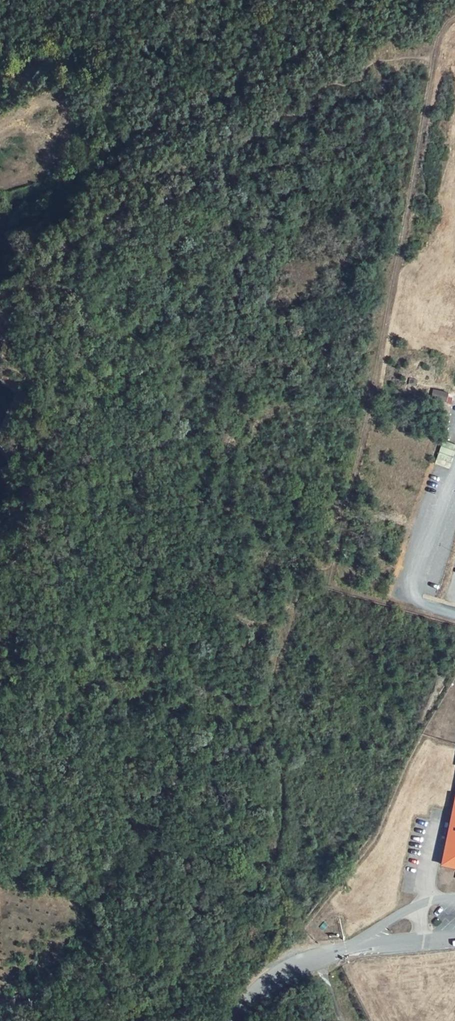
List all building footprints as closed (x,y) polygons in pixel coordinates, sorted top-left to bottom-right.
[(445,408),(447,391),(432,389),(430,407),(445,408)] [(444,865),(454,867),(454,812),(444,865)]
